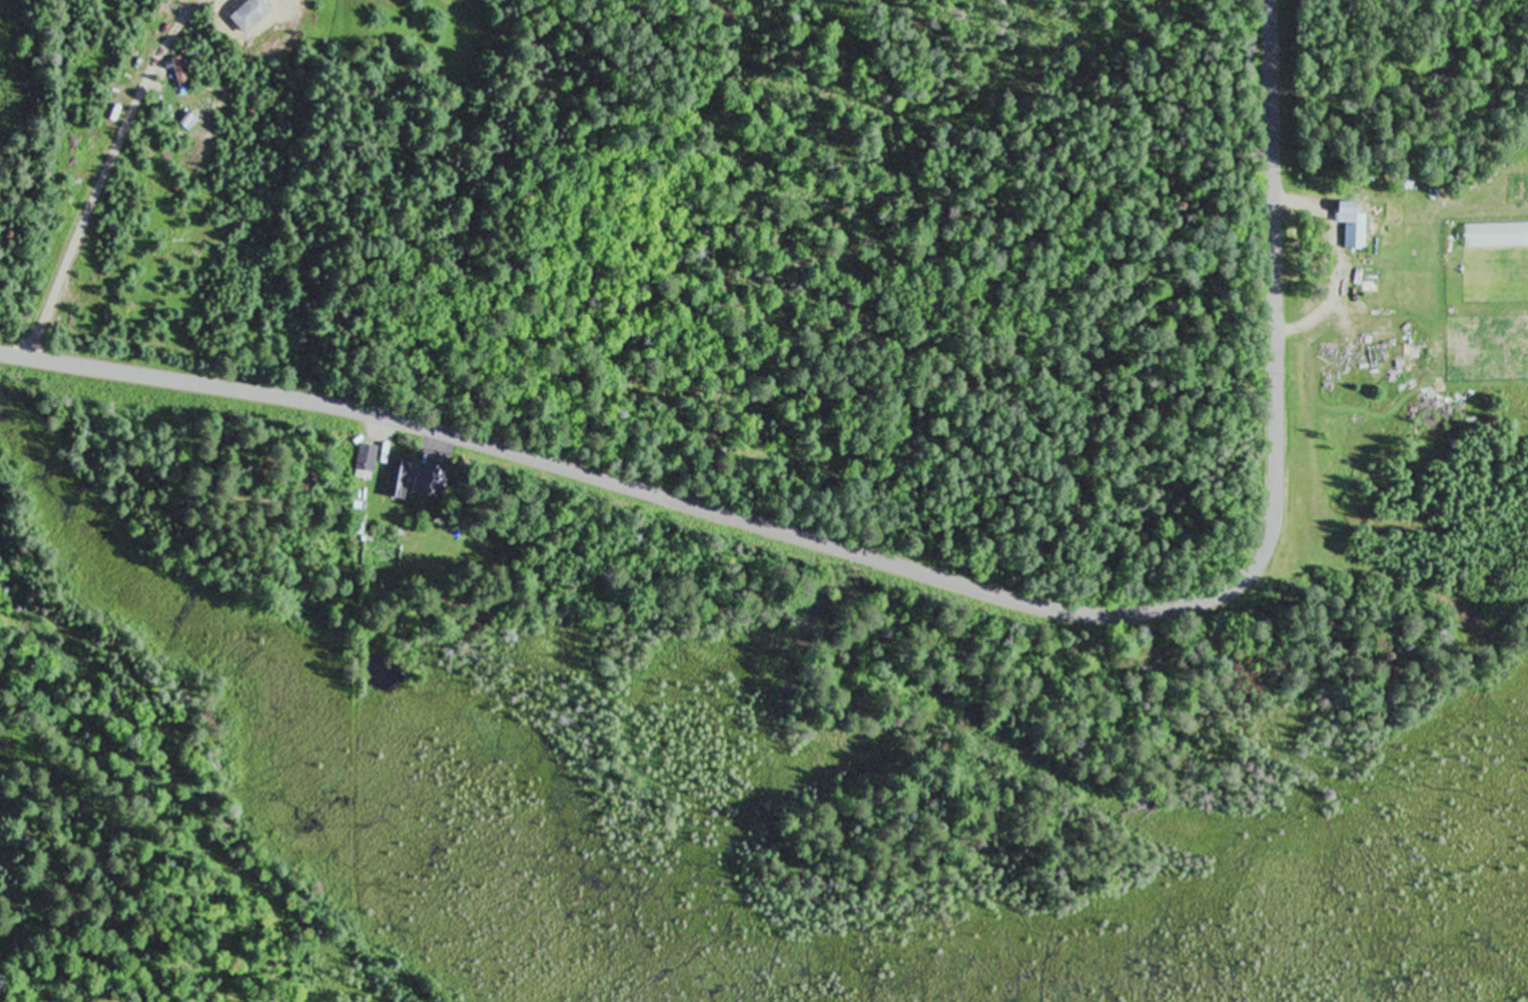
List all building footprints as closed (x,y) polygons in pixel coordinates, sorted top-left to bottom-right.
[(1345,223),(1345,248),(1367,248),(1367,201),(1340,202),(1340,223),(1345,223)] [(373,470),(380,448),(362,443),(356,464),(373,470)] [(410,496),(410,459),(388,459),(388,496),(410,496)] [(444,496),(444,468),(416,468),(416,496),(444,496)]
